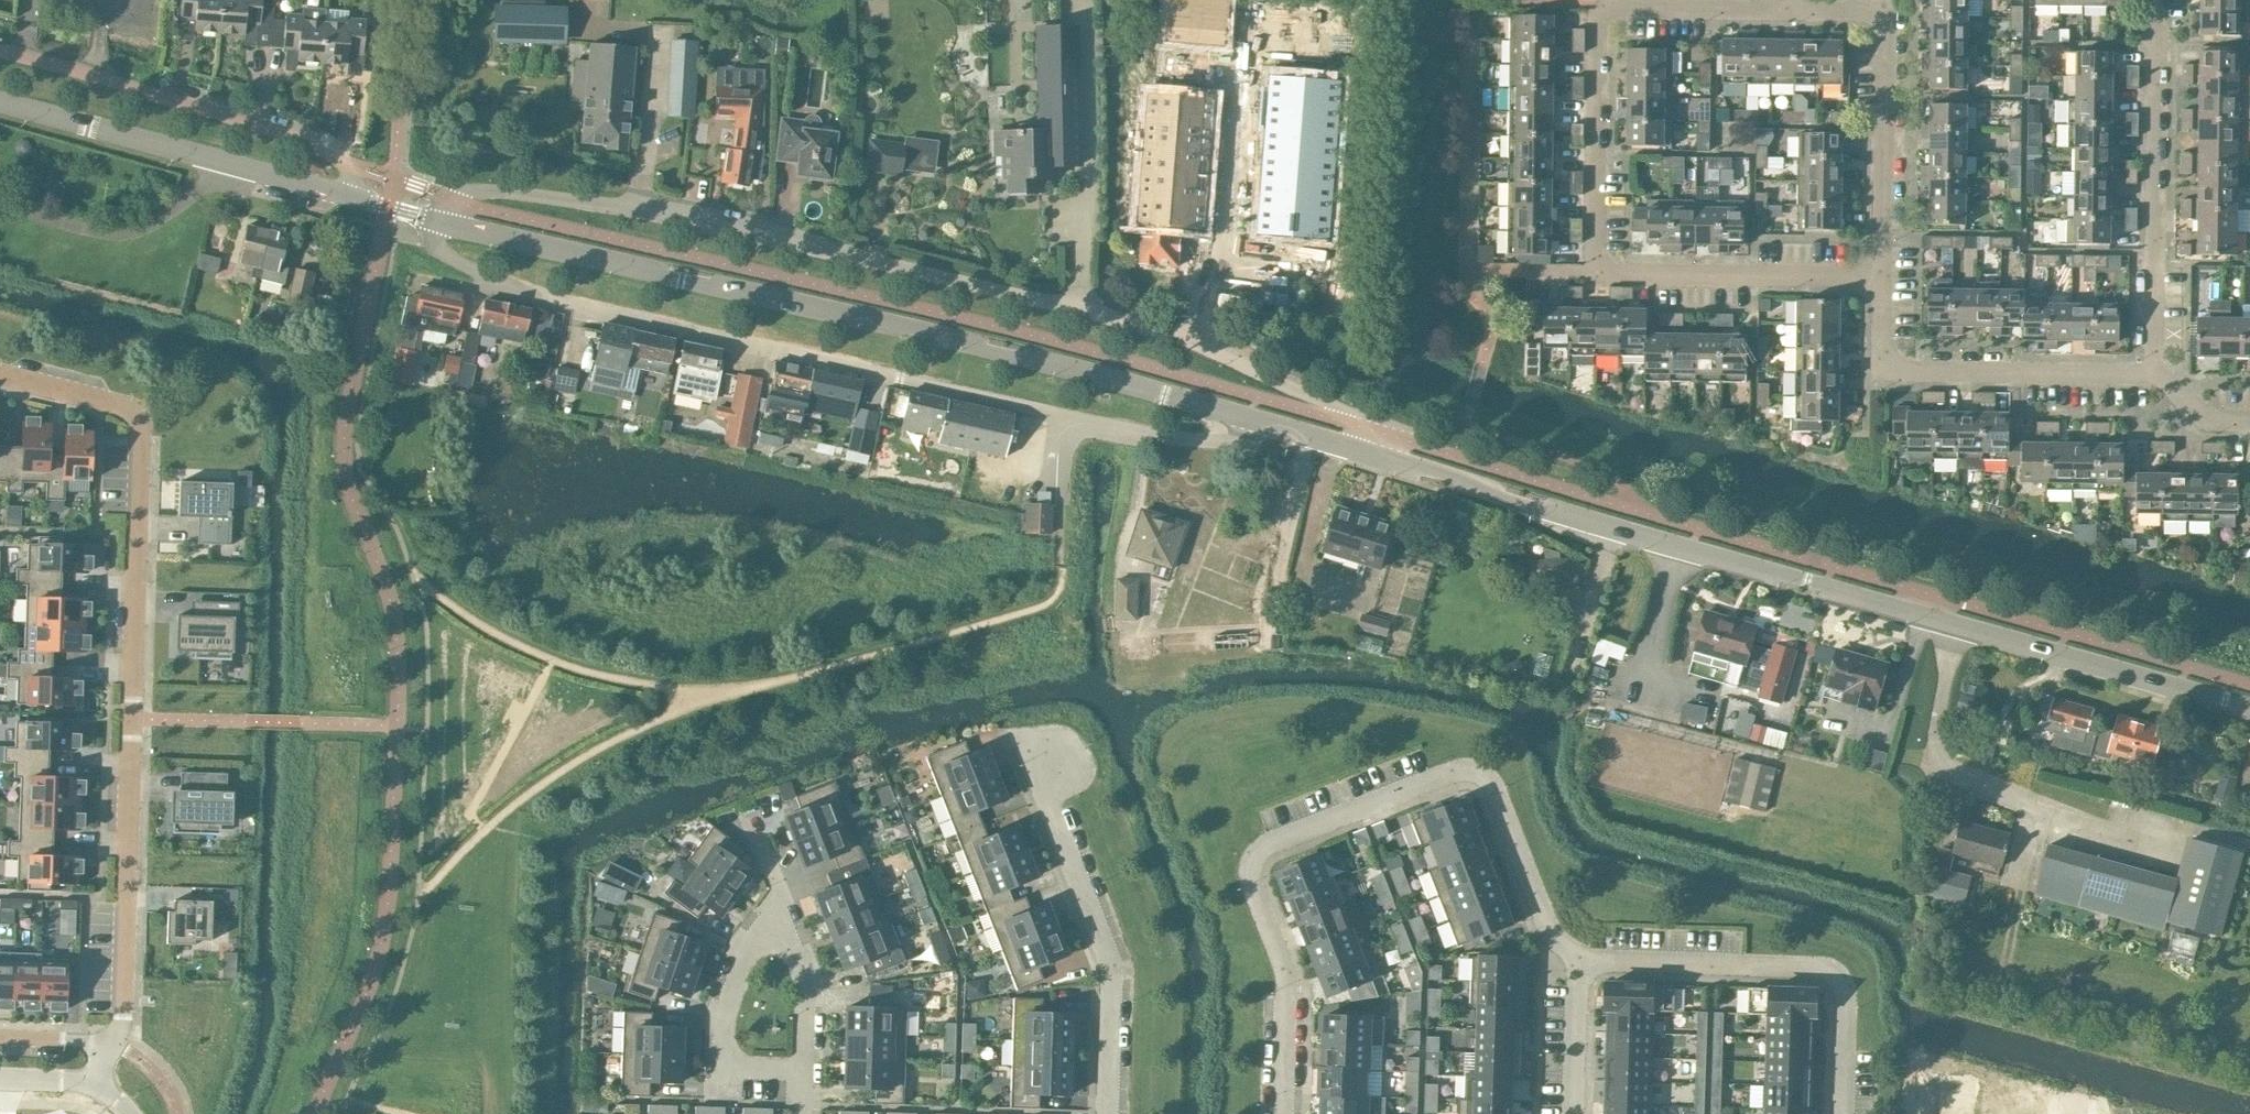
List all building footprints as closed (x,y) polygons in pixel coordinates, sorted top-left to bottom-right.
[(176,1),(177,18),(180,18),(195,19),(194,30),(219,32),(221,0),(182,0),(176,1)] [(274,5),(261,4),(261,0),(221,0),(219,32),(244,34),(245,23),(257,24),(255,46),(270,47),(274,5)] [(1166,14),(1175,15),(1176,0),(1167,0),(1166,14)] [(1175,15),(1183,16),(1184,0),(1176,0),(1175,15)] [(1183,16),(1192,16),(1193,0),(1188,0),(1184,0),(1183,16)] [(1193,0),(1192,16),(1196,16),(1200,17),(1201,1),(1193,0)] [(1932,7),(1923,7),(1923,17),(1966,17),(1967,0),(1932,0),(1932,7)] [(2239,0),(2201,0),(2200,12),(2249,13),(2249,3),(2239,3),(2239,0)] [(1201,1),(1200,17),(1209,17),(1210,2),(1201,1)] [(1210,2),(1209,17),(1217,18),(1219,2),(1210,2)] [(1219,2),(1217,18),(1226,19),(1227,3),(1219,2)] [(325,17),(326,10),(303,8),(303,16),(286,14),(285,20),(273,19),(274,5),(270,47),(298,49),(297,60),(321,62),(325,17)] [(2010,18),(2022,18),(2022,7),(2010,7),(2010,18)] [(562,41),(562,10),(495,10),(495,41),(562,41)] [(2249,23),(2249,13),(2200,12),(2200,36),(2238,36),(2239,23),(2249,23)] [(1194,45),(1196,16),(1192,16),(1183,16),(1175,15),(1166,14),(1164,42),(1194,45)] [(1511,40),(1554,40),(1555,16),(1511,15),(1511,40)] [(1224,47),(1226,19),(1217,18),(1209,17),(1200,17),(1196,16),(1194,45),(1224,47)] [(325,17),(321,62),(347,64),(348,53),(363,55),(363,54),(366,55),(370,38),(364,37),(365,21),(348,19),(347,25),(325,23),(326,17),(325,17)] [(1966,41),(1966,17),(1923,17),(1923,27),(1931,27),(1931,41),(1966,41)] [(2022,30),(2022,18),(2010,18),(2010,30),(2022,30)] [(2068,28),(2059,28),(2060,40),(2068,40),(2068,28)] [(1572,40),(1584,41),(1584,29),(1572,29),(1572,40)] [(1747,83),(1747,32),(1737,32),(1737,41),(1722,41),(1722,83),(1747,83)] [(1771,84),(1771,41),(1756,41),(1756,32),(1747,32),(1747,83),(1771,84)] [(1794,84),(1795,33),(1784,33),(1784,41),(1771,41),(1771,84),(1794,84)] [(1818,84),(1819,42),(1804,42),(1804,33),(1795,33),(1794,84),(1818,84)] [(1819,42),(1818,84),(1842,84),(1842,33),(1832,33),(1832,42),(1819,42)] [(776,38),(775,56),(786,57),(788,39),(776,38)] [(1554,64),(1554,40),(1511,40),(1510,64),(1554,64)] [(1584,52),(1584,41),(1572,40),(1572,52),(1584,52)] [(673,41),(669,115),(688,116),(691,117),(695,42),(692,42),(673,41)] [(1966,65),(1966,41),(1931,41),(1931,54),(1923,54),(1923,64),(1966,65)] [(585,95),(582,142),(588,142),(600,144),(600,148),(606,149),(625,150),(634,47),(590,43),(588,72),(585,95)] [(2200,65),(2183,64),(2183,74),(2249,75),(2249,72),(2249,47),(2238,47),(2238,52),(2200,51),(2200,65)] [(1629,74),(1671,74),(1671,50),(1629,49),(1629,74)] [(2077,76),(2111,77),(2111,53),(2077,53),(2077,76)] [(2010,65),(2022,66),(2022,54),(2010,54),(2010,65)] [(1710,75),(1710,63),(1698,63),(1698,74),(1710,75)] [(1553,88),(1554,64),(1510,64),(1510,87),(1553,88)] [(1966,89),(1966,65),(1923,64),(1922,75),(1931,75),(1931,89),(1966,89)] [(2022,66),(2010,65),(2009,77),(2009,94),(2021,95),(2021,78),(2022,66)] [(2126,77),(2138,77),(2138,66),(2126,65),(2126,77)] [(716,72),(714,118),(716,118),(736,119),(731,151),(726,150),(721,181),(747,185),(749,172),(751,172),(752,166),(750,166),(752,155),(762,156),(763,119),(758,119),(760,74),(716,72)] [(1671,98),(1671,74),(1629,74),(1628,97),(1671,98)] [(1710,87),(1710,75),(1698,74),(1698,86),(1710,87)] [(2248,97),(2249,75),(2183,74),(2182,85),(2200,85),(2199,97),(2248,97)] [(1341,81),(1268,76),(1266,103),(1339,109),(1341,81)] [(2111,100),(2111,77),(2077,76),(2076,99),(2076,100),(2111,100)] [(1049,77),(1050,124),(1017,124),(1017,131),(1015,131),(1015,132),(993,132),(993,156),(1001,156),(1001,178),(1005,178),(1005,196),(1036,196),(1036,178),(1055,178),(1055,167),(1077,167),(1076,77),(1049,77)] [(1572,88),(1584,88),(1584,77),(1572,77),(1572,88)] [(2138,89),(2138,77),(2126,77),(2126,89),(2138,89)] [(1553,111),(1553,88),(1510,87),(1509,111),(1553,111)] [(1584,100),(1584,88),(1572,88),(1571,100),(1584,100)] [(1178,124),(1180,97),(1146,95),(1144,122),(1178,124)] [(1211,127),(1213,100),(1180,97),(1178,124),(1211,127)] [(1671,122),(1671,98),(1628,97),(1628,121),(1671,122)] [(2248,120),(2248,97),(2199,97),(2199,110),(2182,109),(2182,119),(2238,120),(2248,120)] [(2110,124),(2111,100),(2076,100),(2069,100),(2068,124),(2110,124)] [(1337,135),(1339,109),(1266,103),(1264,130),(1337,135)] [(1922,129),(1965,129),(1965,105),(1930,105),(1930,119),(1922,119),(1922,129)] [(2027,105),(2027,123),(2028,123),(2038,123),(2038,105),(2027,105)] [(1746,122),(1746,110),(1734,110),(1734,122),(1746,122)] [(1746,122),(1758,122),(1758,111),(1746,110),(1746,122)] [(1553,135),(1553,111),(1509,111),(1509,135),(1553,135)] [(1709,122),(1710,111),(1698,111),(1698,122),(1709,122)] [(1794,123),(1794,111),(1782,111),(1782,123),(1794,123)] [(1794,123),(1805,123),(1805,111),(1794,111),(1794,123)] [(1830,124),(1842,124),(1842,112),(1830,111),(1830,124)] [(2126,124),(2138,124),(2138,113),(2126,113),(2126,124)] [(819,125),(819,121),(816,117),(812,116),(808,116),(805,119),(804,123),(782,120),(777,158),(793,160),(793,157),(799,158),(797,174),(810,176),(809,179),(825,181),(825,178),(829,178),(829,175),(832,175),(834,163),(831,163),(834,134),(818,132),(819,125)] [(2009,130),(2021,130),(2021,118),(2009,118),(2009,130)] [(2248,142),(2248,120),(2238,120),(2182,119),(2182,130),(2199,130),(2199,142),(2248,142)] [(1670,146),(1671,122),(1628,121),(1628,145),(1670,146)] [(1209,153),(1211,127),(1178,124),(1144,122),(1142,148),(1209,153)] [(1709,134),(1709,122),(1698,122),(1698,134),(1709,134)] [(2028,123),(2028,131),(2040,131),(2040,123),(2038,123),(2028,123)] [(1571,135),(1583,136),(1583,124),(1571,124),(1571,135)] [(2110,148),(2110,124),(2068,124),(2068,148),(2075,148),(2075,147),(2110,148)] [(2137,136),(2138,124),(2126,124),(2125,136),(2137,136)] [(1964,153),(1965,129),(1922,129),(1922,139),(1930,139),(1930,152),(1964,153)] [(1335,161),(1337,135),(1264,130),(1262,156),(1335,161)] [(2021,142),(2021,130),(2009,130),(2009,142),(2021,142)] [(1798,157),(1841,158),(1841,134),(1798,133),(1798,157)] [(1552,159),(1553,135),(1509,135),(1509,159),(1552,159)] [(1583,148),(1583,136),(1571,135),(1571,147),(1583,148)] [(870,141),(867,169),(889,173),(890,170),(898,171),(902,145),(870,141)] [(2248,165),(2248,142),(2199,142),(2199,154),(2181,154),(2181,164),(2248,165)] [(1755,157),(1767,157),(1767,146),(1755,145),(1755,157)] [(2075,147),(2075,148),(2075,171),(2110,172),(2110,148),(2075,147)] [(1207,179),(1209,153),(1142,148),(1140,174),(1207,179)] [(1964,177),(1964,153),(1930,152),(1929,166),(1921,166),(1921,176),(1964,177)] [(1333,188),(1335,161),(1262,156),(1260,182),(1333,188)] [(1672,169),(1673,157),(1661,157),(1660,169),(1672,169)] [(1684,169),(1684,157),(1673,157),(1672,169),(1684,169)] [(1720,169),(1720,158),(1708,157),(1708,169),(1720,169)] [(1767,169),(1767,157),(1755,157),(1755,169),(1767,169)] [(1841,182),(1841,158),(1798,157),(1798,181),(1841,182)] [(1731,169),(1731,158),(1720,158),(1720,169),(1731,169)] [(1552,183),(1552,159),(1509,159),(1508,182),(1552,183)] [(2125,172),(2137,172),(2138,160),(2125,160),(2125,172)] [(2248,166),(2248,165),(2181,164),(2181,174),(2198,175),(2198,187),(2236,187),(2237,166),(2248,166)] [(2008,177),(2020,177),(2020,166),(2008,166),(2008,177)] [(2109,195),(2110,172),(2075,171),(2075,195),(2109,195)] [(1570,183),(1582,183),(1583,172),(1570,172),(1570,183)] [(2137,184),(2137,172),(2125,172),(2125,184),(2137,184)] [(1206,205),(1207,179),(1140,174),(1138,200),(1206,205)] [(1964,200),(1964,177),(1921,176),(1921,186),(1929,186),(1929,200),(1964,200)] [(2020,189),(2020,177),(2008,177),(2008,189),(2020,189)] [(1841,206),(1841,182),(1798,181),(1798,205),(1841,206)] [(1331,214),(1333,188),(1260,182),(1258,209),(1331,214)] [(1552,207),(1552,183),(1508,182),(1508,206),(1552,207)] [(1582,195),(1582,183),(1570,183),(1570,195),(1582,195)] [(2236,210),(2236,187),(2198,187),(2198,199),(2181,199),(2181,209),(2236,210)] [(1754,204),(1767,205),(1767,193),(1755,193),(1754,204)] [(2109,219),(2109,195),(2075,195),(2075,218),(2075,219),(2109,219)] [(1204,232),(1206,205),(1138,200),(1136,227),(1143,228),(1180,230),(1204,232)] [(1671,251),(1672,200),(1647,200),(1647,209),(1635,209),(1635,231),(1646,231),(1646,242),(1661,243),(1661,251),(1671,251)] [(1695,243),(1696,201),(1672,200),(1671,251),(1681,251),(1681,243),(1695,243)] [(1964,225),(1964,200),(1929,200),(1929,214),(1921,214),(1921,224),(1964,225)] [(1719,252),(1719,201),(1696,201),(1695,243),(1708,243),(1708,252),(1719,252)] [(1719,201),(1719,252),(1728,252),(1728,244),(1742,244),(1743,202),(1719,201)] [(1766,216),(1767,205),(1754,204),(1754,216),(1766,216)] [(1840,229),(1841,206),(1798,205),(1797,229),(1840,229)] [(1551,230),(1552,207),(1508,206),(1508,230),(1551,230)] [(2124,219),(2136,220),(2137,208),(2124,208),(2124,219)] [(1329,241),(1331,214),(1258,209),(1256,236),(1329,241)] [(2236,232),(2236,210),(2181,209),(2181,219),(2198,220),(2198,232),(2236,232)] [(2019,226),(2020,214),(2007,214),(2008,226),(2019,226)] [(2109,244),(2109,219),(2075,219),(2075,218),(2067,219),(2066,243),(2109,244)] [(1570,231),(1582,231),(1582,219),(1570,219),(1570,231)] [(2136,231),(2136,220),(2124,219),(2124,231),(2136,231)] [(253,277),(266,230),(246,225),(237,262),(253,266),(251,276),(253,277)] [(1178,267),(1180,230),(1143,228),(1140,264),(1178,267)] [(266,230),(253,277),(260,278),(260,279),(283,285),(287,268),(280,266),(288,235),(266,230)] [(1551,255),(1551,230),(1508,230),(1507,254),(1551,255)] [(1582,243),(1582,231),(1570,231),(1570,243),(1582,243)] [(2235,256),(2236,232),(2198,232),(2198,244),(2180,244),(2180,255),(2235,256)] [(1929,236),(1928,247),(1941,247),(1953,247),(1953,236),(1941,236),(1929,236)] [(1953,236),(1953,247),(1964,247),(1964,237),(1953,236)] [(2001,249),(2001,237),(1989,237),(1988,249),(2001,249)] [(2001,237),(2001,249),(2012,249),(2012,237),(2001,237)] [(220,258),(200,253),(196,268),(216,274),(220,258)] [(2048,267),(2048,255),(2036,255),(2036,267),(2048,267)] [(2048,255),(2048,267),(2059,267),(2059,255),(2048,255)] [(2095,267),(2095,256),(2083,256),(2083,267),(2095,267)] [(2095,256),(2095,267),(2107,268),(2107,256),(2095,256)] [(307,299),(313,274),(294,270),(288,294),(307,299)] [(1941,326),(1941,332),(1952,333),(1953,290),(1952,290),(1952,279),(1935,279),(1930,283),(1930,290),(1928,290),(1927,325),(1941,326)] [(1977,281),(1976,290),(1976,326),(1989,326),(1989,333),(1999,334),(2000,291),(1999,290),(1999,282),(1977,281)] [(400,325),(396,346),(412,349),(416,328),(454,336),(455,329),(463,294),(421,286),(418,299),(406,296),(400,325)] [(1571,299),(1571,287),(1559,286),(1559,299),(1571,299)] [(1571,287),(1571,299),(1583,299),(1583,287),(1571,287)] [(1621,299),(1621,287),(1609,287),(1609,299),(1621,299)] [(1621,287),(1621,299),(1633,299),(1633,288),(1621,287)] [(1976,326),(1976,290),(1953,290),(1952,333),(1962,333),(1962,326),(1976,326)] [(2024,304),(2024,291),(2000,291),(1999,334),(2010,334),(2010,327),(2022,327),(2023,327),(2023,304),(2024,304)] [(522,344),(530,309),(485,299),(480,322),(477,334),(478,334),(522,344)] [(1758,299),(1757,311),(1769,311),(1770,300),(1758,299)] [(1796,324),(1839,325),(1839,302),(1797,301),(1796,324)] [(2219,357),(2220,301),(2210,301),(2210,318),(2196,318),(2196,356),(2219,357)] [(2242,357),(2243,319),(2230,319),(2231,302),(2220,301),(2219,357),(2242,357)] [(1570,347),(1571,310),(1552,309),(1552,304),(1531,304),(1531,329),(1546,330),(1545,347),(1570,347)] [(2047,304),(2024,304),(2023,304),(2023,327),(2022,327),(2022,339),(2036,340),(2036,347),(2047,347),(2047,304)] [(2071,340),(2071,305),(2047,304),(2047,347),(2057,348),(2057,340),(2071,340)] [(2094,348),(2095,305),(2071,305),(2071,340),(2084,340),(2084,348),(2094,348)] [(2095,305),(2094,348),(2105,348),(2105,341),(2119,341),(2119,305),(2095,305)] [(1595,355),(1596,310),(1571,310),(1570,347),(1570,355),(1595,355)] [(1620,356),(1621,310),(1596,310),(1595,355),(1620,356)] [(1646,334),(1646,311),(1621,310),(1620,356),(1646,356),(1646,334)] [(1671,326),(1671,314),(1659,314),(1659,326),(1671,326)] [(1671,314),(1671,326),(1683,326),(1683,314),(1671,314)] [(1721,326),(1721,314),(1709,314),(1709,326),(1721,326)] [(1721,314),(1721,326),(1733,326),(1733,314),(1721,314)] [(1302,333),(1305,320),(1292,317),(1290,330),(1302,333)] [(673,339),(633,331),(603,324),(591,380),(622,387),(626,366),(666,374),(673,339)] [(1839,349),(1839,325),(1796,324),(1796,348),(1839,349)] [(477,334),(467,332),(461,359),(473,362),(478,334),(477,334)] [(1670,381),(1671,335),(1646,334),(1646,356),(1645,381),(1670,381)] [(1695,381),(1696,335),(1671,335),(1670,381),(1695,381)] [(1720,381),(1721,335),(1696,335),(1695,381),(1720,381)] [(1721,335),(1720,381),(1746,382),(1746,336),(1721,335)] [(1757,347),(1769,348),(1769,336),(1757,336),(1757,347)] [(716,372),(721,349),(683,341),(675,379),(676,379),(674,390),(677,394),(686,396),(691,394),(713,399),(719,372),(716,372)] [(450,346),(445,371),(456,374),(462,345),(455,344),(450,346)] [(1769,360),(1769,348),(1757,347),(1757,359),(1769,360)] [(396,348),(390,380),(409,383),(416,353),(396,348)] [(1839,372),(1839,349),(1796,348),(1796,372),(1839,372)] [(535,360),(533,370),(536,374),(547,376),(551,359),(540,357),(535,360)] [(862,380),(819,371),(776,361),(771,385),(806,393),(803,409),(810,410),(809,416),(819,418),(820,413),(853,420),(862,380)] [(463,362),(459,378),(472,381),(475,364),(463,362)] [(557,366),(554,382),(570,385),(574,370),(557,366)] [(1838,396),(1839,372),(1796,372),(1795,396),(1838,396)] [(728,425),(750,429),(760,381),(738,377),(728,425)] [(849,448),(869,453),(883,388),(863,383),(849,448)] [(1756,395),(1769,395),(1769,384),(1757,383),(1756,395)] [(972,449),(1003,456),(1013,414),(948,399),(909,391),(901,428),(926,433),(928,426),(940,429),(938,441),(972,449)] [(1933,403),(1933,392),(1921,392),(1921,403),(1933,403)] [(1933,392),(1933,403),(1945,404),(1945,392),(1933,392)] [(1983,404),(1984,392),(1971,392),(1971,404),(1983,404)] [(1984,392),(1983,404),(1995,404),(1995,392),(1984,392)] [(1768,407),(1769,395),(1756,395),(1756,407),(1768,407)] [(1838,421),(1838,396),(1795,396),(1795,419),(1791,419),(1791,431),(1822,432),(1822,421),(1838,421)] [(1933,451),(1933,413),(1908,412),(1908,407),(1892,407),(1892,433),(1907,433),(1906,450),(1931,451),(1931,458),(1931,451),(1933,451)] [(1958,458),(1958,413),(1933,413),(1933,451),(1931,451),(1931,458),(1958,458)] [(1983,459),(1983,413),(1958,413),(1958,458),(1983,459)] [(2008,438),(2008,414),(1983,413),(1983,459),(2007,459),(2007,438),(2008,438)] [(49,422),(38,422),(38,419),(26,419),(26,422),(22,422),(22,447),(8,447),(7,492),(22,492),(22,482),(45,483),(44,500),(46,500),(49,422)] [(2048,434),(2048,421),(2036,421),(2036,433),(2048,434)] [(2048,421),(2048,434),(2059,434),(2060,422),(2048,421)] [(46,500),(64,501),(64,479),(90,480),(92,430),(80,430),(80,427),(68,426),(68,430),(65,430),(64,455),(48,455),(50,423),(49,422),(46,500)] [(2098,434),(2098,422),(2086,422),(2086,434),(2098,434)] [(2098,422),(2098,434),(2110,434),(2110,422),(2098,422)] [(2047,482),(2048,443),(2024,443),(2024,438),(2008,438),(2007,438),(2007,459),(2007,464),(2021,464),(2021,481),(2046,482),(2047,482)] [(2162,454),(2163,442),(2150,442),(2150,454),(2162,454)] [(2163,442),(2162,454),(2174,454),(2174,442),(2163,442)] [(2213,454),(2213,442),(2201,442),(2201,454),(2213,454)] [(2213,442),(2213,454),(2224,454),(2224,442),(2213,442)] [(2072,489),(2073,444),(2048,443),(2047,482),(2046,482),(2046,489),(2072,489)] [(2097,489),(2098,444),(2073,444),(2072,489),(2097,489)] [(2124,469),(2124,447),(2123,447),(2123,445),(2098,444),(2097,489),(2122,490),(2122,495),(2122,491),(2123,491),(2123,469),(2124,469)] [(8,447),(0,446),(0,481),(6,481),(6,492),(7,492),(8,447)] [(2162,513),(2162,475),(2139,475),(2139,447),(2124,447),(2124,469),(2123,469),(2123,491),(2122,491),(2122,495),(2136,495),(2136,512),(2160,513),(2160,519),(2161,513),(2162,513)] [(2213,521),(2213,527),(2234,528),(2234,523),(2237,523),(2237,518),(2235,518),(2235,514),(2237,514),(2237,497),(2249,497),(2249,472),(2236,471),(2236,476),(2213,476),(2212,514),(2214,514),(2213,521)] [(2187,521),(2187,475),(2162,475),(2162,513),(2161,513),(2160,519),(2160,521),(2187,521)] [(2212,514),(2213,476),(2187,475),(2187,521),(2213,521),(2214,514),(2212,514)] [(231,485),(231,483),(179,482),(179,483),(180,483),(179,516),(201,516),(201,535),(200,542),(197,542),(197,544),(230,545),(230,543),(228,543),(229,529),(229,513),(230,485),(231,485)] [(1929,485),(1919,485),(1919,495),(1929,495),(1929,485)] [(1026,504),(1025,532),(1050,533),(1051,505),(1026,504)] [(1394,524),(1373,518),(1372,520),(1338,509),(1325,549),(1346,555),(1345,558),(1380,569),(1394,524)] [(6,510),(6,526),(19,527),(19,511),(6,510)] [(1173,569),(1187,524),(1142,510),(1128,554),(1173,569)] [(61,572),(87,573),(87,569),(90,569),(91,558),(87,557),(88,546),(61,545),(61,537),(38,537),(38,544),(27,544),(27,569),(16,569),(16,584),(61,585),(61,572)] [(1137,620),(1138,580),(1118,579),(1117,619),(1137,620)] [(35,623),(25,623),(25,624),(85,626),(85,615),(89,615),(89,604),(86,603),(86,600),(60,599),(61,585),(16,584),(16,585),(26,585),(26,599),(36,600),(35,623)] [(176,615),(176,618),(180,618),(180,623),(178,623),(177,649),(194,650),(193,659),(213,659),(213,657),(212,657),(212,650),(222,650),(230,651),(231,627),(230,627),(230,620),(238,620),(239,603),(204,601),(204,604),(205,604),(205,616),(176,615)] [(1756,626),(1755,626),(1754,630),(1722,620),(1723,617),(1705,612),(1687,676),(1688,677),(1693,661),(1727,671),(1731,656),(1745,660),(1737,687),(1760,694),(1759,696),(1780,702),(1795,651),(1774,645),(1772,650),(1751,644),(1756,626)] [(1363,615),(1359,628),(1386,636),(1390,622),(1363,615)] [(85,626),(25,624),(24,648),(17,648),(17,662),(6,662),(6,663),(52,664),(52,651),(84,652),(84,648),(88,648),(88,637),(85,637),(85,626)] [(1837,649),(1827,686),(1845,691),(1842,701),(1874,710),(1876,700),(1877,701),(1888,664),(1887,663),(1886,665),(1857,657),(1857,655),(1837,649)] [(76,694),(80,694),(80,682),(77,682),(77,679),(51,678),(52,664),(6,663),(6,678),(16,678),(16,704),(76,706),(76,694)] [(1973,698),(1961,696),(1958,709),(1970,712),(1973,698)] [(2090,756),(2096,733),(2087,730),(2093,709),(2054,698),(2044,730),(2054,733),(2051,745),(2090,756)] [(1684,704),(1681,720),(1702,724),(1705,708),(1684,704)] [(2101,727),(2093,754),(2108,758),(2110,753),(2138,762),(2136,768),(2150,772),(2160,738),(2154,736),(2157,727),(2118,716),(2114,731),(2101,727)] [(3,762),(49,763),(49,750),(75,750),(75,747),(78,747),(79,735),(75,735),(75,723),(15,721),(14,747),(4,747),(3,762)] [(1755,724),(1751,739),(1762,742),(1766,727),(1755,724)] [(1738,725),(1735,734),(1748,738),(1751,729),(1738,725)] [(940,795),(995,773),(985,748),(969,754),(964,741),(925,756),(940,795)] [(1735,758),(1725,801),(1765,811),(1775,768),(1735,758)] [(80,804),(80,793),(83,793),(84,781),(80,781),(80,778),(48,777),(49,763),(3,762),(3,763),(14,763),(13,777),(20,777),(19,802),(80,804)] [(171,790),(169,823),(172,823),(171,833),(199,834),(199,824),(218,824),(218,827),(220,827),(220,822),(229,823),(230,794),(226,794),(226,773),(180,772),(179,790),(171,790)] [(995,773),(940,795),(955,834),(982,824),(976,810),(1005,799),(995,773)] [(2229,801),(2235,782),(2222,778),(2216,797),(2229,801)] [(784,816),(794,841),(849,820),(834,781),(795,796),(800,810),(784,816)] [(1475,826),(1477,825),(1467,799),(1442,808),(1440,803),(1424,810),(1426,815),(1411,820),(1422,847),(1432,843),(1475,826)] [(7,841),(53,842),(53,829),(79,830),(79,826),(82,826),(83,815),(79,815),(80,804),(19,802),(18,841),(7,840),(7,841)] [(913,808),(901,813),(906,824),(914,821),(916,815),(913,808)] [(864,859),(849,820),(794,841),(804,867),(832,856),(838,869),(864,859)] [(1377,839),(1389,834),(1384,820),(1372,825),(1377,839)] [(2000,867),(2009,835),(1961,821),(1952,854),(2000,867)] [(970,873),(1026,851),(1016,826),(987,837),(982,824),(955,834),(970,873)] [(697,868),(735,894),(751,872),(737,862),(746,850),(712,826),(687,860),(697,868)] [(1441,866),(1484,849),(1475,826),(1432,843),(1441,866)] [(1359,846),(1371,841),(1366,827),(1353,832),(1359,846)] [(2219,937),(2243,852),(2191,838),(2168,923),(2219,937)] [(53,842),(7,841),(7,856),(17,856),(16,882),(27,882),(27,890),(50,891),(50,883),(77,884),(77,872),(81,872),(81,861),(78,861),(78,857),(52,856),(53,842)] [(2164,930),(2166,922),(2177,880),(2047,844),(2034,894),(2164,930)] [(1438,896),(1494,874),(1484,849),(1441,866),(1428,871),(1438,896)] [(1026,851),(970,873),(986,912),(1025,897),(1024,896),(1012,901),(1007,888),(1035,877),(1026,851)] [(1287,898),(1333,880),(1332,880),(1330,881),(1320,856),(1318,857),(1316,852),(1302,858),(1304,862),(1277,873),(1287,898)] [(814,894),(824,919),(880,898),(870,872),(864,859),(838,869),(826,874),(831,887),(814,894)] [(615,866),(608,878),(621,885),(625,878),(623,870),(615,866)] [(1394,884),(1407,879),(1402,866),(1390,871),(1394,884)] [(1928,894),(1963,903),(1970,877),(1935,867),(1928,894)] [(735,894),(697,868),(683,887),(673,879),(663,893),(697,918),(705,906),(719,916),(735,894)] [(920,882),(914,868),(902,873),(908,887),(920,882)] [(1376,891),(1388,886),(1384,873),(1371,878),(1376,891)] [(1448,921),(1503,899),(1494,874),(1438,896),(1448,921)] [(1407,879),(1394,884),(1400,898),(1412,893),(1407,879)] [(1299,921),(1342,904),(1333,880),(1287,898),(1288,899),(1290,898),(1299,921)] [(598,882),(595,893),(614,900),(618,888),(598,882)] [(925,895),(920,882),(908,887),(913,900),(925,895)] [(1388,886),(1376,891),(1382,905),(1394,900),(1388,886)] [(226,889),(226,900),(236,900),(237,890),(226,889)] [(1001,951),(1056,929),(1046,904),(1030,910),(1025,897),(986,912),(1001,951)] [(15,909),(15,899),(0,898),(0,908),(15,909)] [(889,922),(880,898),(824,919),(834,944),(889,922)] [(31,899),(15,899),(15,909),(31,909),(31,899)] [(1309,946),(1364,925),(1354,899),(1342,904),(1299,921),(1309,946)] [(1503,899),(1448,921),(1458,946),(1513,924),(1503,899)] [(76,910),(76,901),(59,900),(59,910),(76,910)] [(171,911),(165,911),(164,943),(193,944),(193,940),(208,940),(210,901),(172,900),(171,911)] [(935,920),(929,906),(917,911),(922,925),(935,920)] [(653,912),(640,952),(696,971),(704,945),(675,935),(680,921),(653,912)] [(1414,934),(1426,929),(1421,915),(1409,920),(1414,934)] [(904,961),(899,948),(889,922),(834,944),(844,969),(860,963),(865,976),(904,961)] [(1396,941),(1408,936),(1403,922),(1390,927),(1396,941)] [(959,925),(946,930),(951,943),(964,938),(959,925)] [(1319,971),(1374,950),(1364,925),(1309,946),(1319,971)] [(1056,929),(1001,951),(1016,990),(1043,979),(1037,966),(1066,955),(1056,929)] [(1426,929),(1414,934),(1419,947),(1432,942),(1426,929)] [(1408,936),(1396,941),(1401,954),(1413,950),(1408,936)] [(1374,950),(1319,971),(1329,997),(1351,988),(1354,996),(1371,992),(1367,982),(1384,975),(1374,950)] [(687,996),(696,971),(640,952),(626,991),(653,1001),(658,987),(687,996)] [(1523,983),(1524,958),(1472,956),(1471,981),(1523,983)] [(38,1009),(38,1006),(39,959),(38,958),(38,964),(13,963),(11,1005),(24,1005),(24,1009),(38,1009)] [(67,959),(39,959),(38,1006),(50,1006),(50,1010),(64,1010),(64,1007),(65,1007),(67,959)] [(13,963),(0,962),(0,1008),(11,1008),(11,1005),(13,963)] [(1442,980),(1442,965),(1429,965),(1428,979),(1442,980)] [(966,983),(969,998),(984,996),(982,980),(966,983)] [(1522,1006),(1523,983),(1471,981),(1471,1004),(1522,1006)] [(1674,1011),(1675,985),(1647,984),(1647,982),(1626,981),(1626,984),(1607,983),(1606,1008),(1674,1011)] [(1797,989),(1797,987),(1776,986),(1776,989),(1748,988),(1747,1013),(1815,1015),(1816,990),(1797,989)] [(1428,1003),(1441,1003),(1441,989),(1428,989),(1428,1003)] [(1013,997),(1012,1039),(1071,1041),(1072,1014),(1041,1013),(1041,998),(1013,997)] [(1440,1018),(1441,1003),(1428,1003),(1427,1018),(1440,1018)] [(1522,1030),(1522,1006),(1471,1004),(1471,1006),(1480,1006),(1479,1028),(1522,1030)] [(846,1006),(845,1034),(905,1036),(906,1008),(846,1006)] [(1674,1011),(1606,1008),(1606,1009),(1610,1009),(1609,1032),(1651,1034),(1652,1011),(1674,1011)] [(623,1011),(621,1053),(681,1055),(682,1028),(651,1027),(651,1012),(623,1011)] [(1698,1011),(1697,1026),(1707,1026),(1707,1012),(1698,1011)] [(1714,1012),(1713,1026),(1723,1026),(1724,1012),(1714,1012)] [(1815,1016),(1815,1015),(1747,1013),(1747,1014),(1769,1014),(1769,1037),(1811,1039),(1812,1016),(1815,1016)] [(1324,1043),(1370,1045),(1383,1045),(1384,1017),(1325,1015),(1324,1043)] [(955,1037),(955,1023),(942,1022),(942,1037),(955,1037)] [(961,1037),(975,1038),(975,1023),(962,1023),(961,1037)] [(1697,1026),(1697,1040),(1707,1040),(1707,1026),(1697,1026)] [(1713,1026),(1713,1040),(1723,1041),(1723,1026),(1713,1026)] [(1521,1054),(1522,1030),(1479,1028),(1478,1053),(1521,1054)] [(1420,1045),(1420,1031),(1407,1030),(1406,1045),(1420,1045)] [(1650,1057),(1651,1034),(1609,1032),(1608,1056),(1650,1057)] [(904,1062),(905,1036),(845,1034),(845,1060),(904,1062)] [(1426,1051),(1439,1051),(1440,1037),(1426,1036),(1426,1051)] [(954,1052),(955,1037),(942,1037),(941,1051),(954,1052)] [(974,1052),(975,1038),(961,1037),(961,1052),(974,1052)] [(1810,1063),(1811,1039),(1769,1037),(1768,1061),(1810,1063)] [(1012,1039),(1011,1066),(1070,1068),(1071,1041),(1012,1039)] [(1697,1040),(1696,1054),(1706,1054),(1707,1040),(1697,1040)] [(1713,1040),(1712,1055),(1722,1055),(1723,1041),(1713,1040)] [(1369,1070),(1370,1045),(1324,1043),(1323,1068),(1321,1068),(1320,1069),(1369,1070)] [(680,1082),(681,1055),(621,1053),(620,1095),(649,1096),(649,1081),(680,1082)] [(1520,1078),(1521,1054),(1478,1053),(1477,1075),(1468,1075),(1468,1076),(1520,1078)] [(1696,1054),(1696,1068),(1706,1069),(1706,1054),(1696,1054)] [(1712,1055),(1712,1069),(1722,1069),(1722,1055),(1712,1055)] [(1650,1081),(1650,1057),(1608,1056),(1607,1080),(1650,1081)] [(1406,1071),(1419,1072),(1419,1057),(1406,1057),(1406,1071)] [(902,1104),(904,1062),(845,1060),(844,1088),(874,1088),(874,1103),(902,1104)] [(1425,1075),(1438,1075),(1439,1061),(1426,1060),(1425,1075)] [(1810,1086),(1810,1063),(1768,1061),(1767,1085),(1810,1086)] [(954,1078),(954,1064),(941,1063),(940,1078),(954,1078)] [(960,1064),(960,1078),(973,1079),(974,1064),(960,1064)] [(1011,1066),(1009,1107),(1038,1108),(1038,1094),(1069,1095),(1070,1068),(1011,1066)] [(1696,1068),(1695,1083),(1705,1083),(1706,1069),(1696,1068)] [(1369,1071),(1369,1070),(1320,1069),(1320,1095),(1368,1096),(1366,1096),(1367,1071),(1369,1071)] [(1712,1069),(1712,1083),(1721,1084),(1722,1069),(1712,1069)] [(1520,1079),(1520,1078),(1468,1076),(1467,1099),(1458,1098),(1458,1100),(1510,1102),(1511,1078),(1520,1079)] [(1932,1078),(1931,1100),(1972,1102),(1973,1079),(1932,1078)] [(1649,1105),(1650,1081),(1607,1080),(1606,1104),(1649,1105)] [(1405,1098),(1418,1098),(1418,1083),(1405,1083),(1405,1098)] [(1695,1083),(1695,1097),(1705,1097),(1705,1083),(1695,1083)] [(1712,1083),(1711,1097),(1721,1098),(1721,1084),(1712,1083)] [(1424,1099),(1438,1100),(1438,1084),(1425,1084),(1424,1099)] [(1809,1110),(1810,1086),(1767,1085),(1766,1109),(1809,1110)] [(2015,1094),(2015,1103),(2027,1103),(2027,1094),(2015,1094)] [(1368,1096),(1320,1095),(1320,1096),(1322,1096),(1322,1113),(1368,1113),(1368,1096)] [(1695,1097),(1694,1111),(1704,1111),(1705,1097),(1695,1097)] [(1711,1097),(1711,1112),(1720,1112),(1721,1098),(1711,1097)] [(1418,1112),(1418,1098),(1405,1098),(1404,1112),(1418,1112)] [(1437,1113),(1438,1100),(1424,1099),(1424,1113),(1437,1113)] [(1510,1102),(1458,1100),(1458,1113),(1510,1113),(1510,1102)] [(1931,1113),(1972,1113),(1972,1102),(1931,1100),(1931,1113)] [(2015,1103),(2014,1112),(2026,1113),(2027,1103),(2015,1103)] [(624,1104),(623,1113),(638,1113),(638,1104),(624,1104)] [(647,1104),(647,1113),(662,1113),(662,1105),(647,1104)] [(1649,1105),(1606,1104),(1606,1113),(1649,1113),(1649,1105)] [(662,1105),(662,1113),(676,1113),(676,1105),(662,1105)] [(695,1106),(695,1113),(709,1113),(709,1106),(695,1106)]
